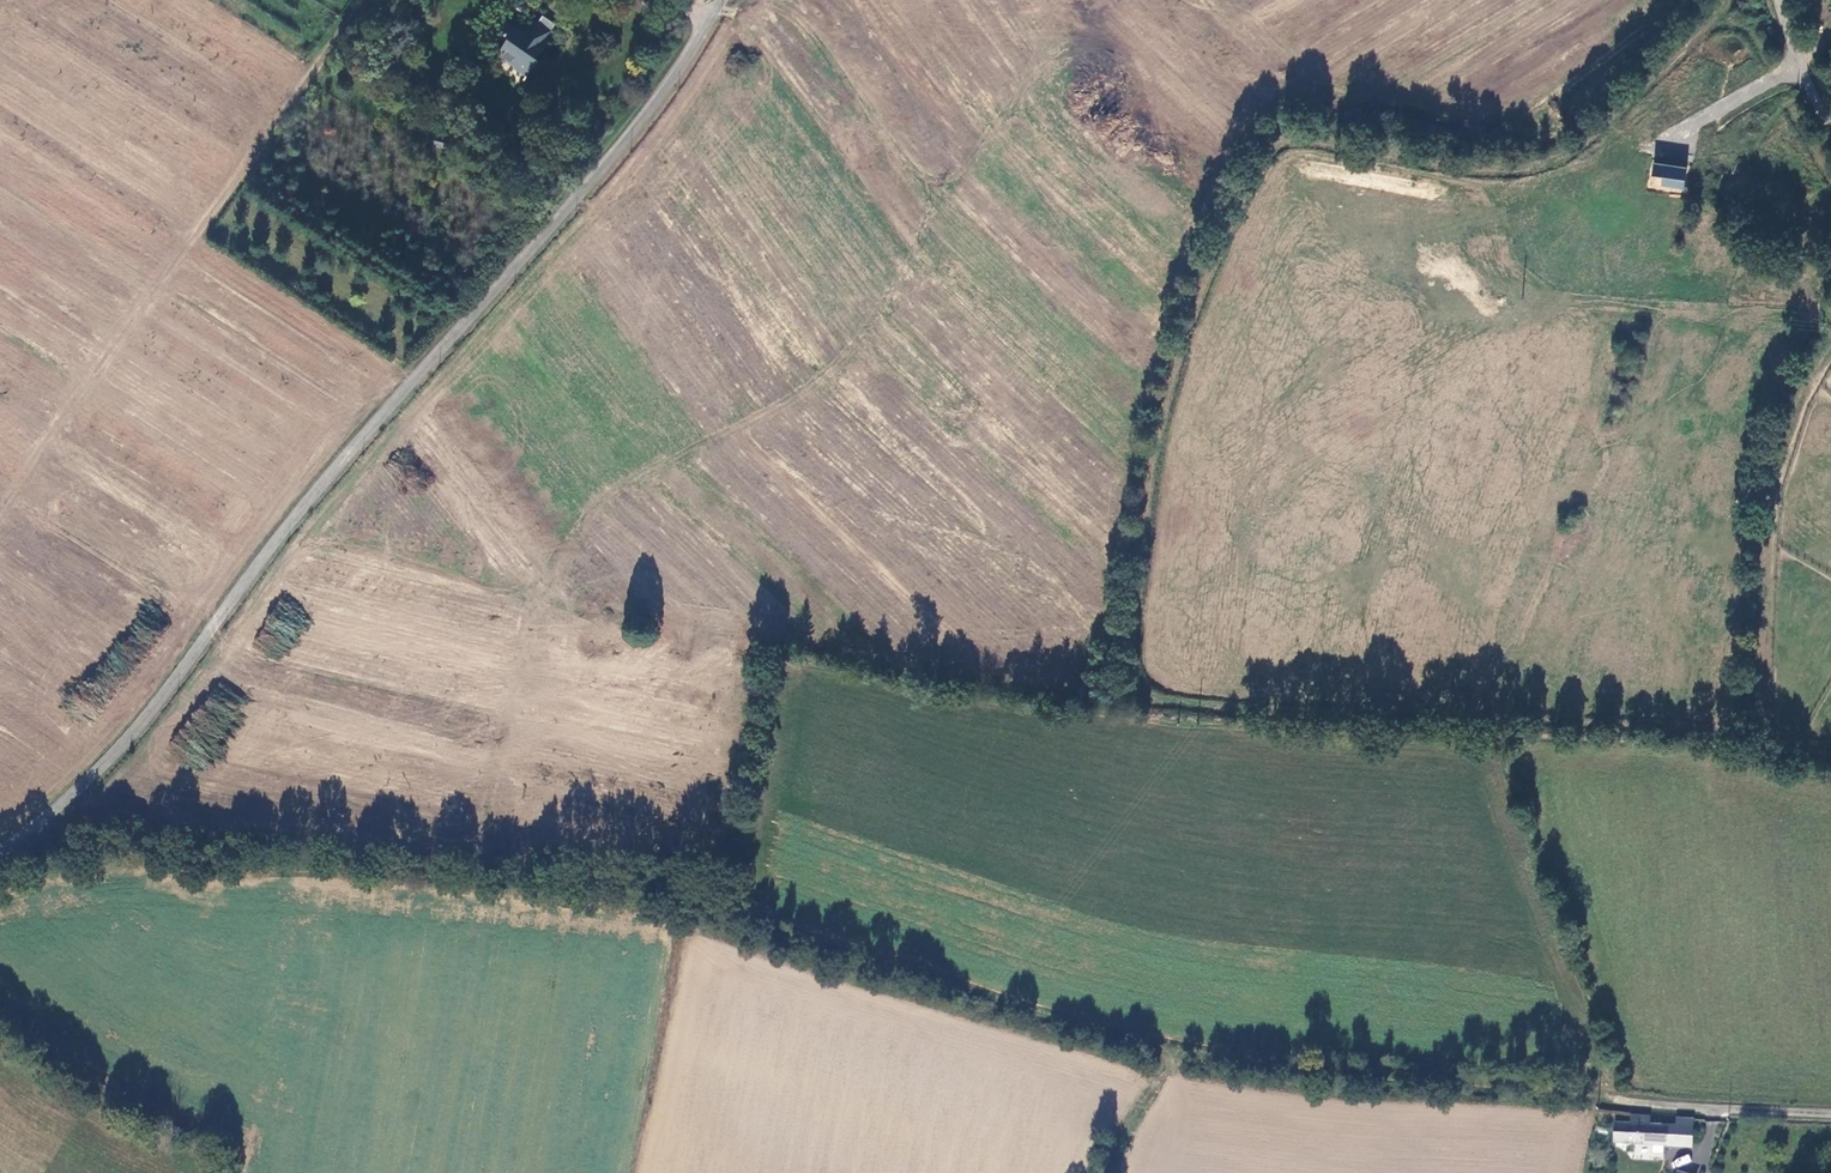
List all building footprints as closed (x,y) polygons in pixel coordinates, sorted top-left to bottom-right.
[(510,66),(522,76),(535,59),(532,56),(555,28),(551,26),(553,23),(541,13),(538,16),(537,15),(521,34),(508,24),(500,34),(504,38),(495,50),(512,63),(510,66)] [(1650,188),(1684,191),(1686,166),(1652,164),(1650,188)] [(1666,1145),(1667,1124),(1648,1124),(1648,1116),(1631,1116),(1630,1124),(1615,1123),(1615,1144),(1666,1145)] [(1666,1145),(1691,1146),(1691,1125),(1667,1124),(1666,1145)] [(1672,1159),(1674,1167),(1691,1162),(1689,1154),(1672,1159)]
